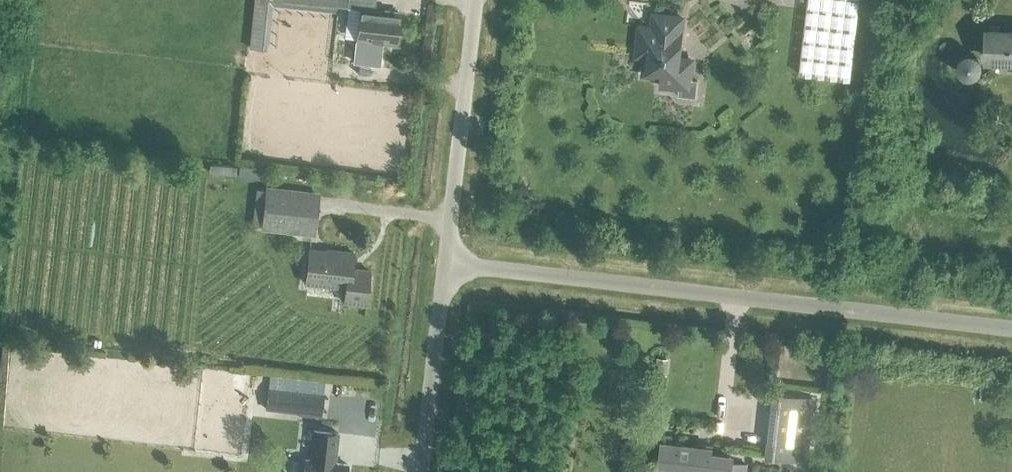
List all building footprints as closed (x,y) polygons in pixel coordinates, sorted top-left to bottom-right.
[(249,47),(262,49),(267,0),(254,0),(249,47)] [(396,45),(400,12),(375,9),(376,0),(348,0),(347,7),(360,8),(356,40),(396,45)] [(850,80),(860,0),(807,0),(799,73),(850,80)] [(692,60),(678,58),(683,18),(654,14),(652,28),(639,27),(637,47),(643,47),(642,57),(645,57),(643,74),(660,76),(659,86),(679,88),(680,79),(689,80),(692,60)] [(1011,70),(1011,33),(988,32),(988,58),(1010,59),(1010,70),(1011,70)] [(970,54),(969,54),(968,54),(967,54),(967,55),(966,55),(965,55),(964,55),(964,56),(963,56),(962,57),(961,58),(960,59),(960,60),(959,60),(959,61),(959,62),(959,63),(958,64),(958,65),(958,66),(959,67),(959,68),(959,69),(959,70),(960,70),(960,71),(961,72),(961,73),(962,73),(963,74),(964,74),(964,75),(965,75),(966,75),(967,76),(968,76),(969,76),(970,76),(971,76),(972,76),(972,75),(973,75),(974,75),(975,74),(976,74),(976,73),(977,73),(977,72),(978,72),(978,71),(979,70),(979,69),(980,68),(980,67),(980,66),(980,65),(980,64),(980,63),(980,62),(979,61),(979,60),(978,59),(978,58),(977,58),(977,57),(976,57),(976,56),(975,56),(974,55),(973,55),(972,55),(971,54),(970,54)] [(210,166),(209,173),(231,174),(235,174),(236,165),(210,164),(210,166)] [(245,166),(244,177),(259,178),(260,167),(245,166)] [(264,226),(312,231),(316,195),(268,190),(264,226)] [(343,302),(366,304),(370,270),(357,269),(356,271),(351,270),(353,252),(335,250),(335,252),(309,249),(305,283),(345,287),(343,302)] [(266,408),(321,415),(324,394),(268,388),(266,408)] [(767,455),(807,460),(813,400),(774,395),(767,455)] [(333,456),(335,456),(338,433),(313,430),(310,458),(306,457),(304,471),(346,471),(347,464),(333,462),(333,456)] [(673,465),(672,471),(713,471),(713,469),(737,471),(745,471),(746,463),(730,462),(731,456),(710,454),(711,449),(664,443),(662,463),(673,465)]
